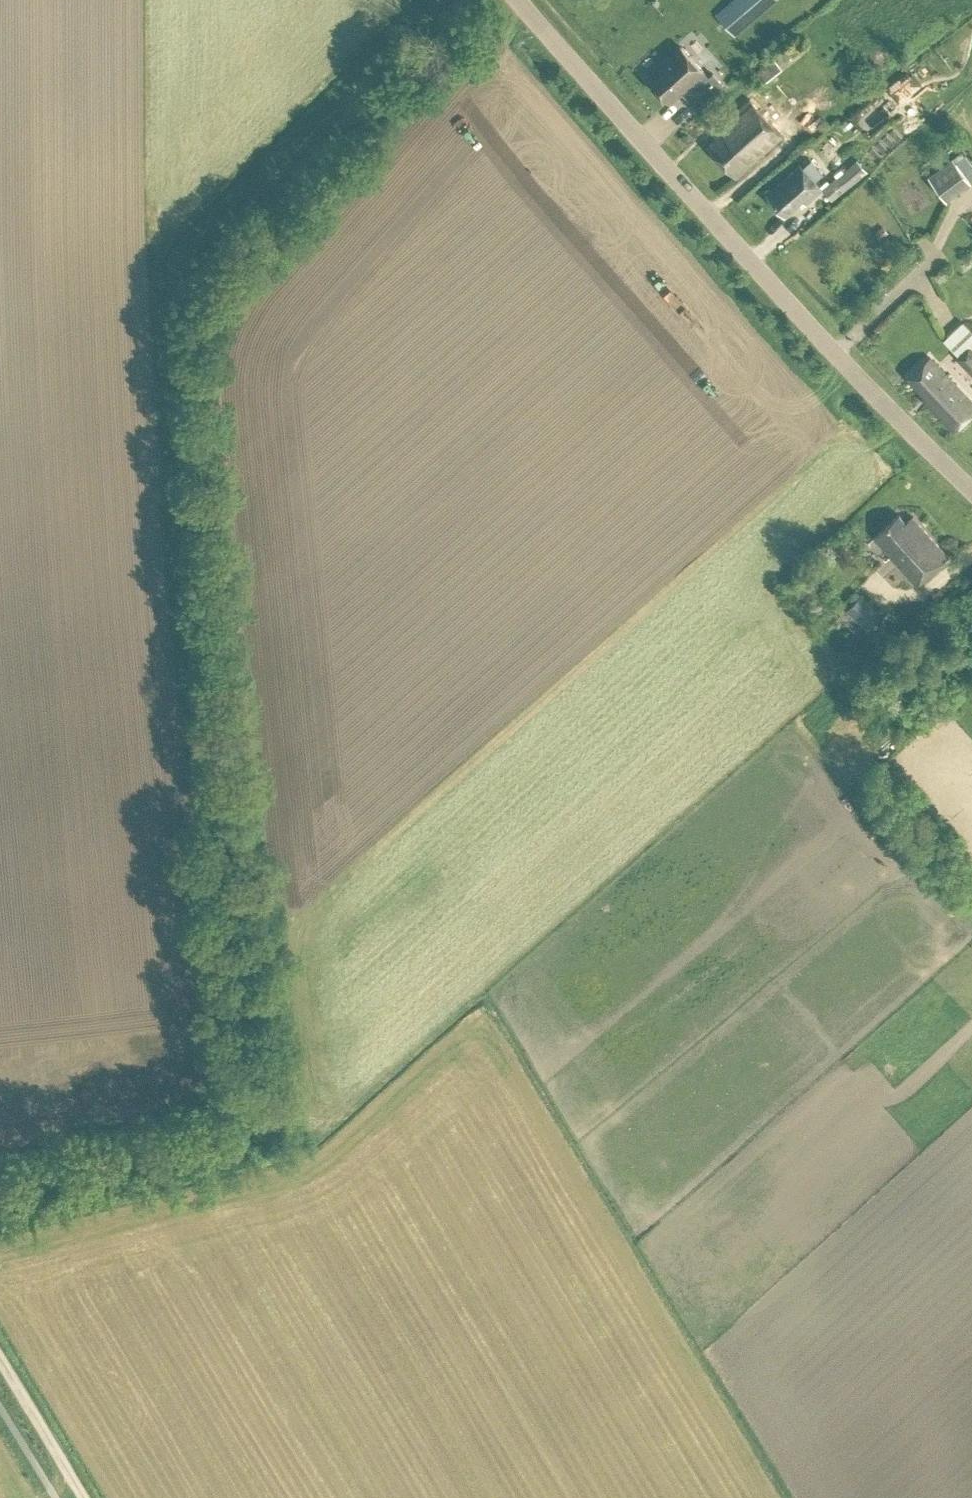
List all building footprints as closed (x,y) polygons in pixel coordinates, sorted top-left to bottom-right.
[(753,21),(776,0),(733,0),(753,21)] [(699,107),(726,84),(715,72),(711,76),(706,70),(706,69),(685,45),(650,75),(671,99),(683,89),(699,107)] [(754,72),(762,83),(783,66),(774,56),(754,72)] [(781,135),(749,98),(712,130),(718,136),(709,144),(736,175),(781,135)] [(883,135),(868,146),(877,158),(892,147),(883,135)] [(928,174),(947,199),(971,181),(970,179),(971,177),(971,159),(963,148),(928,174)] [(856,157),(822,186),(833,200),(868,170),(856,157)] [(812,158),(802,166),(800,163),(788,173),(789,173),(767,193),(785,214),(802,199),(805,203),(822,189),(814,180),(823,172),(812,158)] [(947,342),(958,355),(955,357),(971,375),(971,346),(971,345),(971,343),(971,328),(965,321),(944,339),(947,342)] [(971,414),(971,400),(930,355),(909,375),(930,398),(928,401),(955,430),(971,414)] [(905,522),(898,514),(873,536),(885,550),(876,557),(898,582),(906,574),(916,585),(949,556),(913,515),(905,522)] [(860,624),(876,608),(860,594),(846,609),(860,624)]
